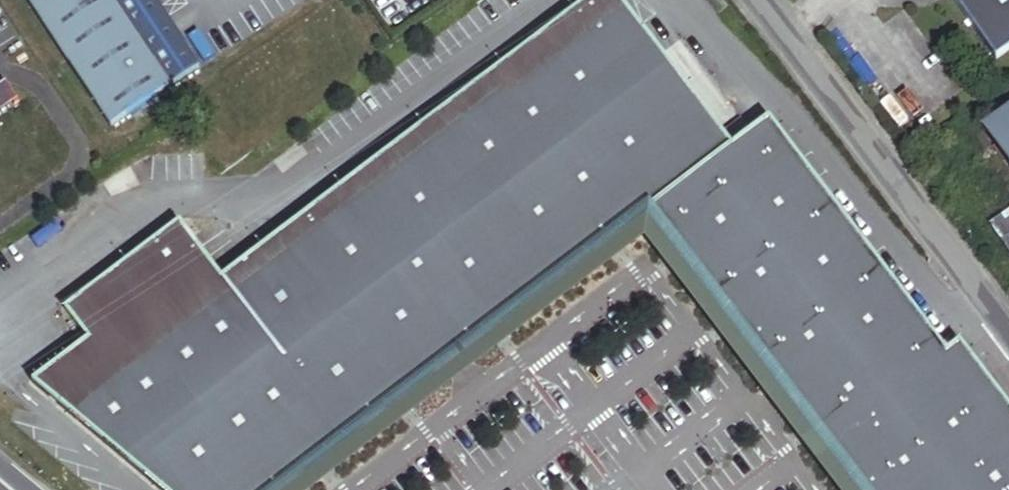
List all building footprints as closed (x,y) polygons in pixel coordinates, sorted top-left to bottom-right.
[(108,122),(167,82),(112,0),(25,0),(108,122)] [(625,0),(589,0),(223,277),(181,221),(66,308),(89,339),(33,382),(161,489),(287,489),(656,210),(870,489),(1008,489),(1008,403),(964,343),(953,352),(773,118),(736,146),(625,0)] [(167,82),(196,63),(153,0),(112,0),(167,82)] [(722,0),(710,0),(709,0),(721,16),(729,10),(722,0)] [(989,60),(1008,45),(1008,0),(944,0),(989,60)] [(14,98),(3,82),(0,85),(0,107),(14,98)] [(976,131),(1008,177),(1008,108),(976,131)] [(287,489),(330,489),(340,483),(420,422),(513,351),(646,251),(651,247),(667,268),(717,333),(799,441),(836,489),(870,489),(656,210),(287,489)]
